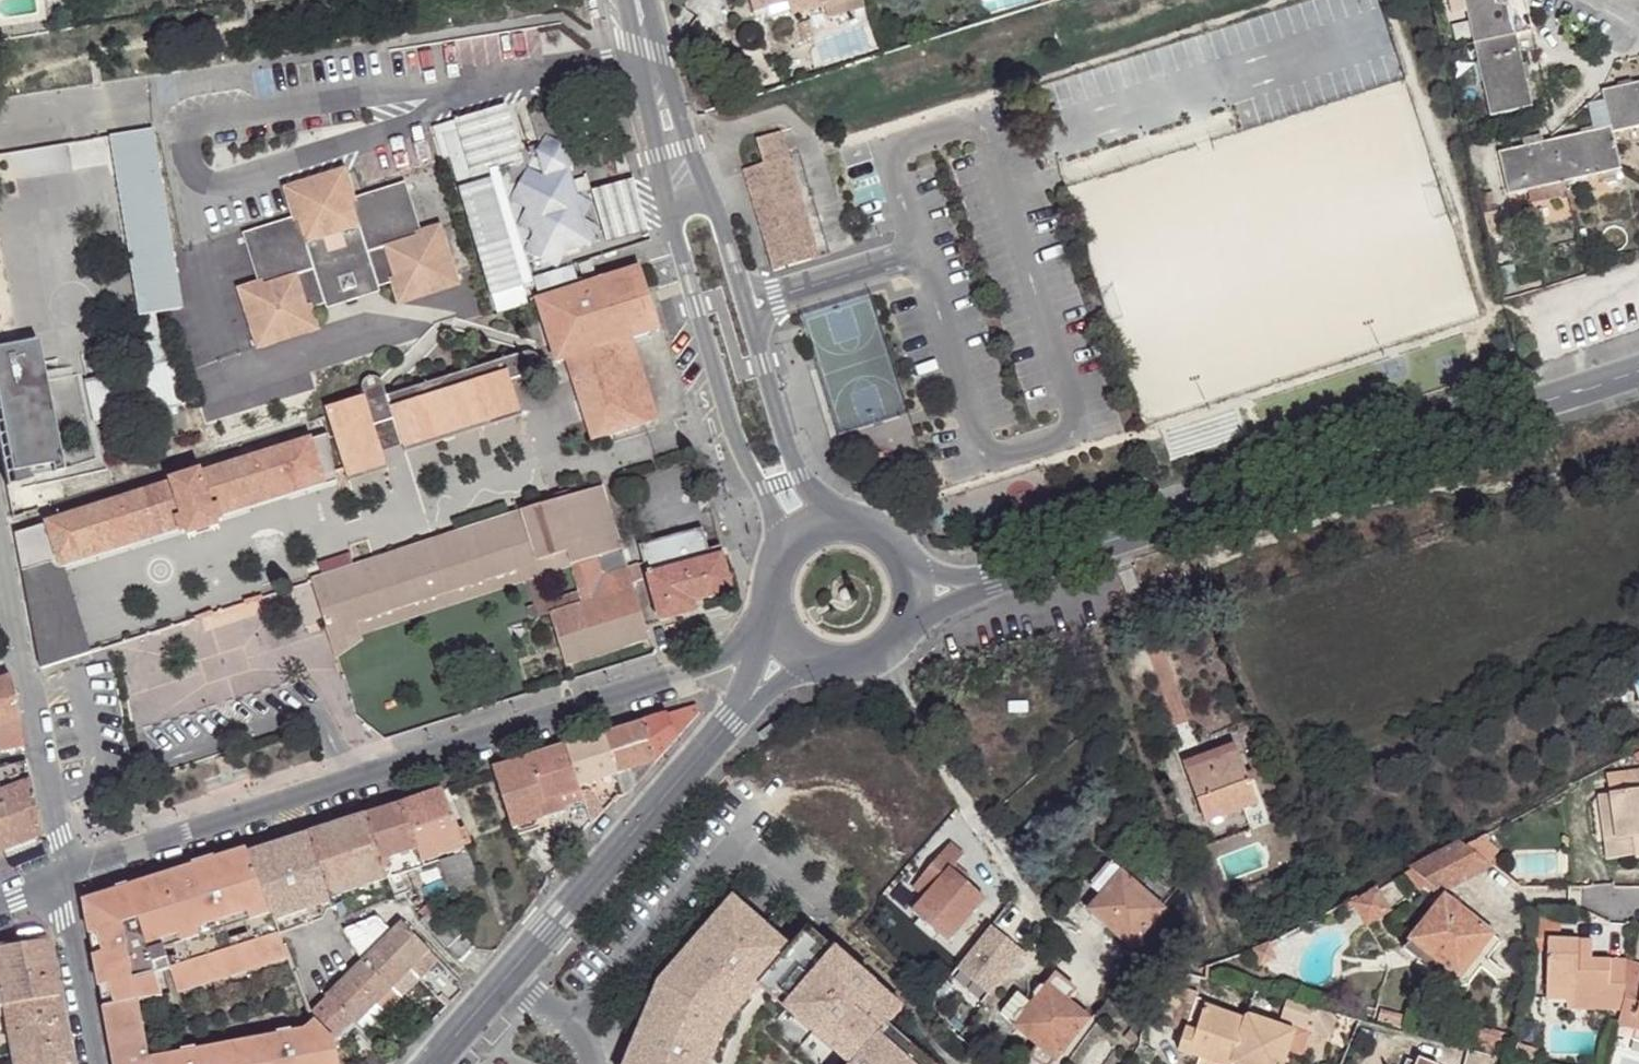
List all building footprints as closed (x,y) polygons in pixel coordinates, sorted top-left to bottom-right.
[(752,12),(769,7),(787,2),(789,12),(791,16),(825,6),(845,0),(749,0),(752,12)] [(864,6),(862,0),(845,0),(825,6),(828,17),(864,6)] [(1474,44),(1516,34),(1510,9),(1508,0),(1464,0),(1474,44)] [(789,12),(787,2),(769,7),(772,17),(789,12)] [(1474,44),(1489,116),(1532,107),(1526,82),(1523,67),(1516,34),(1474,44)] [(1612,133),(1638,127),(1638,82),(1632,84),(1617,87),(1602,90),(1610,127),(1611,126),(1612,133)] [(529,115),(527,98),(518,104),(498,110),(486,111),(467,120),(442,125),(450,141),(455,166),(468,160),(482,155),(498,154),(510,147),(525,142),(539,141),(533,126),(529,115)] [(573,102),(532,113),(535,126),(564,117),(569,134),(581,130),(573,102)] [(1498,152),(1508,195),(1527,191),(1561,183),(1621,170),(1612,133),(1611,126),(1610,127),(1595,130),(1580,133),(1543,142),(1524,146),(1498,152)] [(183,309),(153,129),(111,136),(141,315),(155,314),(183,309)] [(743,169),(773,271),(811,260),(788,183),(780,186),(776,171),(791,167),(781,131),(756,139),(763,163),(743,169)] [(545,133),(536,151),(562,142),(545,133)] [(1543,142),(1542,135),(1522,139),(1524,146),(1543,142)] [(585,218),(579,194),(574,180),(570,167),(562,142),(536,151),(541,174),(518,183),(525,209),(533,234),(534,239),(526,241),(530,253),(531,256),(539,254),(540,259),(566,252),(592,245),(585,218)] [(579,152),(562,142),(570,167),(579,152)] [(22,166),(29,208),(74,201),(66,159),(22,166)] [(514,252),(486,163),(455,173),(482,262),(510,253),(514,252)] [(518,183),(541,174),(528,165),(525,171),(520,179),(518,183)] [(819,257),(791,167),(776,171),(780,186),(788,183),(811,260),(819,257)] [(524,170),(519,168),(514,176),(519,179),(524,170)] [(455,284),(436,225),(419,230),(404,183),(351,200),(343,173),(289,190),(297,217),(244,234),(261,286),(243,291),(260,345),(319,326),(313,307),(325,304),(318,282),(371,264),(379,286),(396,281),(402,301),(455,284)] [(584,177),(574,180),(579,194),(588,191),(584,177)] [(525,209),(518,183),(508,199),(525,209)] [(1564,196),(1561,183),(1527,191),(1530,203),(1564,196)] [(1496,211),(1492,192),(1480,195),(1484,214),(1496,211)] [(579,194),(585,218),(594,202),(579,194)] [(22,203),(0,206),(0,328),(40,322),(22,203)] [(533,234),(525,209),(516,225),(533,234)] [(1484,214),(1490,239),(1502,237),(1496,211),(1484,214)] [(592,245),(601,227),(585,218),(592,245)] [(566,252),(540,259),(558,269),(566,252)] [(510,253),(482,262),(498,309),(525,299),(510,253)] [(594,272),(590,260),(579,264),(583,276),(594,272)] [(381,292),(379,286),(371,264),(318,282),(325,304),(326,309),(381,292)] [(649,333),(659,330),(639,267),(629,270),(649,333)] [(643,425),(617,343),(632,339),(649,333),(629,270),(536,300),(556,363),(566,360),(592,440),(643,425)] [(144,368),(153,410),(181,405),(155,314),(141,315),(126,318),(136,369),(144,368)] [(63,471),(38,339),(27,341),(51,465),(52,474),(63,471)] [(658,420),(632,339),(617,343),(643,425),(658,420)] [(0,346),(0,417),(13,484),(30,480),(28,469),(51,465),(27,341),(0,346)] [(363,396),(326,408),(347,477),(387,464),(382,452),(379,442),(400,436),(403,445),(520,409),(511,377),(533,369),(536,367),(538,365),(538,362),(538,359),(537,355),(535,353),(531,352),(526,352),(509,357),(387,395),(385,389),(363,396)] [(153,410),(144,368),(136,369),(85,381),(95,424),(153,410)] [(362,393),(363,396),(385,389),(383,385),(381,381),(378,378),(375,377),(369,377),(365,380),(362,383),(361,387),(362,393)] [(520,409),(403,445),(406,452),(523,416),(520,409)] [(13,484),(0,417),(0,450),(7,486),(13,484)] [(220,511),(337,475),(329,434),(201,474),(200,472),(172,481),(173,484),(15,534),(22,572),(178,524),(181,531),(182,534),(187,532),(188,537),(195,535),(194,532),(212,526),(213,529),(220,527),(218,521),(223,520),(222,518),(220,511)] [(400,436),(380,442),(383,452),(403,445),(400,436)] [(387,464),(347,477),(349,482),(388,469),(387,464)] [(337,475),(220,511),(222,518),(338,481),(337,475)] [(312,581),(328,634),(350,626),(348,622),(517,567),(538,560),(543,577),(539,579),(546,602),(580,591),(583,603),(584,606),(551,617),(566,667),(651,641),(633,583),(628,566),(603,486),(522,511),(522,513),(424,544),(342,571),(312,581)] [(65,568),(181,531),(178,524),(22,572),(41,670),(87,655),(65,568)] [(195,535),(213,529),(212,526),(194,532),(195,535)] [(734,592),(721,545),(709,549),(704,528),(639,546),(659,621),(697,611),(695,602),(734,592)] [(312,581),(342,571),(338,559),(308,570),(312,581)] [(543,577),(538,560),(517,567),(522,581),(523,584),(527,583),(534,606),(527,608),(530,620),(583,603),(580,591),(546,602),(539,579),(543,577)] [(628,566),(633,583),(643,580),(638,563),(628,566)] [(361,635),(522,581),(517,567),(348,622),(350,626),(328,634),(336,660),(363,640),(361,635)] [(0,678),(0,750),(24,746),(9,674),(0,678)] [(696,706),(645,722),(657,762),(699,713),(696,706)] [(631,770),(657,762),(645,722),(603,736),(616,775),(622,796),(635,785),(631,770)] [(567,747),(580,787),(616,775),(603,736),(567,747)] [(1184,764),(1187,772),(1237,753),(1235,745),(1184,764)] [(529,758),(548,815),(565,811),(564,807),(561,798),(580,792),(582,791),(580,787),(567,747),(529,758)] [(1237,753),(1187,772),(1206,823),(1243,809),(1257,804),(1249,782),(1254,781),(1250,772),(1245,773),(1237,753)] [(494,770),(512,828),(548,815),(529,758),(494,770)] [(26,759),(0,767),(0,851),(39,836),(38,835),(40,834),(26,759)] [(1609,794),(1616,840),(1604,842),(1607,860),(1635,856),(1636,858),(1638,858),(1638,771),(1606,776),(1609,794)] [(588,789),(582,791),(591,825),(603,812),(588,789)] [(404,804),(422,861),(436,856),(432,842),(459,832),(442,790),(404,804)] [(561,798),(564,807),(583,801),(580,792),(561,798)] [(1609,794),(1597,796),(1604,842),(1616,840),(1609,794)] [(1257,804),(1243,809),(1251,830),(1270,823),(1262,802),(1257,804)] [(366,815),(386,878),(424,867),(422,861),(404,804),(366,815)] [(1274,810),(1277,817),(1289,813),(1286,805),(1274,810)] [(308,833),(329,898),(386,878),(366,815),(308,833)] [(432,842),(436,856),(471,843),(465,829),(459,832),(432,842)] [(248,854),(274,923),(331,903),(329,898),(308,833),(248,854)] [(1469,845),(1468,846),(1490,863),(1498,852),(1481,838),(1478,842),(1469,845)] [(1458,841),(1408,868),(1442,894),(1492,868),(1458,841)] [(947,943),(984,899),(966,883),(951,871),(955,866),(964,856),(950,844),(912,888),(925,899),(912,914),(920,920),(938,936),(947,943)] [(288,959),(279,934),(274,923),(248,854),(246,850),(84,901),(104,1006),(140,1000),(163,997),(157,976),(171,972),(178,994),(288,959)] [(1103,894),(1088,911),(1131,948),(1165,909),(1113,865),(1094,887),(1103,894)] [(969,879),(955,866),(951,871),(966,883),(969,879)] [(1357,898),(1343,905),(1348,913),(1354,909),(1366,929),(1392,912),(1376,888),(1357,900),(1357,898)] [(1446,895),(1412,938),(1427,950),(1444,964),(1458,975),(1492,933),(1446,895)] [(724,1023),(759,985),(848,1063),(932,1063),(888,1026),(902,1010),(808,928),(791,948),(733,898),(660,983),(626,1063),(707,1063),(724,1023)] [(421,920),(460,960),(473,947),(431,901),(419,913),(424,918),(421,920)] [(274,923),(279,934),(323,920),(331,903),(274,923)] [(1028,943),(996,917),(961,960),(994,986),(1028,943)] [(1547,952),(1546,991),(1567,991),(1567,1001),(1566,1009),(1621,1010),(1624,1000),(1626,962),(1626,960),(1592,959),(1585,959),(1585,940),(1560,939),(1561,918),(1539,917),(1536,951),(1547,952)] [(938,936),(920,920),(915,926),(933,942),(938,936)] [(328,996),(355,1023),(363,1032),(439,961),(402,923),(328,996)] [(20,944),(16,944),(27,999),(58,993),(46,936),(20,942),(20,944)] [(0,1003),(27,999),(16,944),(16,943),(0,947),(0,1003)] [(1270,944),(1253,951),(1259,967),(1277,961),(1270,944)] [(1427,950),(1417,961),(1435,976),(1444,964),(1427,950)] [(1617,1025),(1638,1030),(1638,965),(1626,962),(1624,1000),(1621,1010),(1617,1025)] [(1030,1063),(1053,1063),(1088,1020),(1067,1003),(1078,990),(1057,974),(1032,1005),(1017,993),(1001,1013),(1038,1043),(1025,1060),(1030,1063)] [(1546,991),(1546,1001),(1567,1001),(1567,991),(1546,991)] [(27,999),(0,1003),(2,1013),(9,1052),(66,1039),(58,993),(27,999)] [(316,1021),(335,1042),(355,1023),(328,996),(309,1014),(316,1021)] [(1178,1051),(1199,1058),(1197,1063),(1231,1063),(1232,1063),(1234,1063),(1283,1063),(1294,1032),(1247,1016),(1245,1021),(1204,1007),(1167,997),(1151,1024),(1185,1031),(1178,1051)] [(140,1000),(104,1006),(114,1063),(152,1063),(151,1060),(140,1000)] [(1287,1003),(1281,1022),(1307,1030),(1314,1011),(1287,1003)] [(410,1006),(406,1011),(414,1017),(418,1013),(410,1006)] [(1381,1009),(1377,1023),(1403,1030),(1407,1016),(1381,1009)] [(1314,1011),(1307,1030),(1329,1037),(1336,1018),(1314,1011)] [(1502,1020),(1496,1041),(1498,1042),(1505,1021),(1502,1020)] [(269,1063),(340,1063),(335,1042),(316,1021),(306,1031),(264,1039),(269,1063)] [(1138,1039),(1130,1030),(1123,1038),(1133,1046),(1138,1039)] [(9,1052),(11,1063),(70,1063),(66,1039),(9,1052)] [(264,1039),(151,1060),(152,1063),(269,1063),(264,1039)] [(1467,1050),(1464,1063),(1493,1063),(1496,1057),(1467,1050)]
